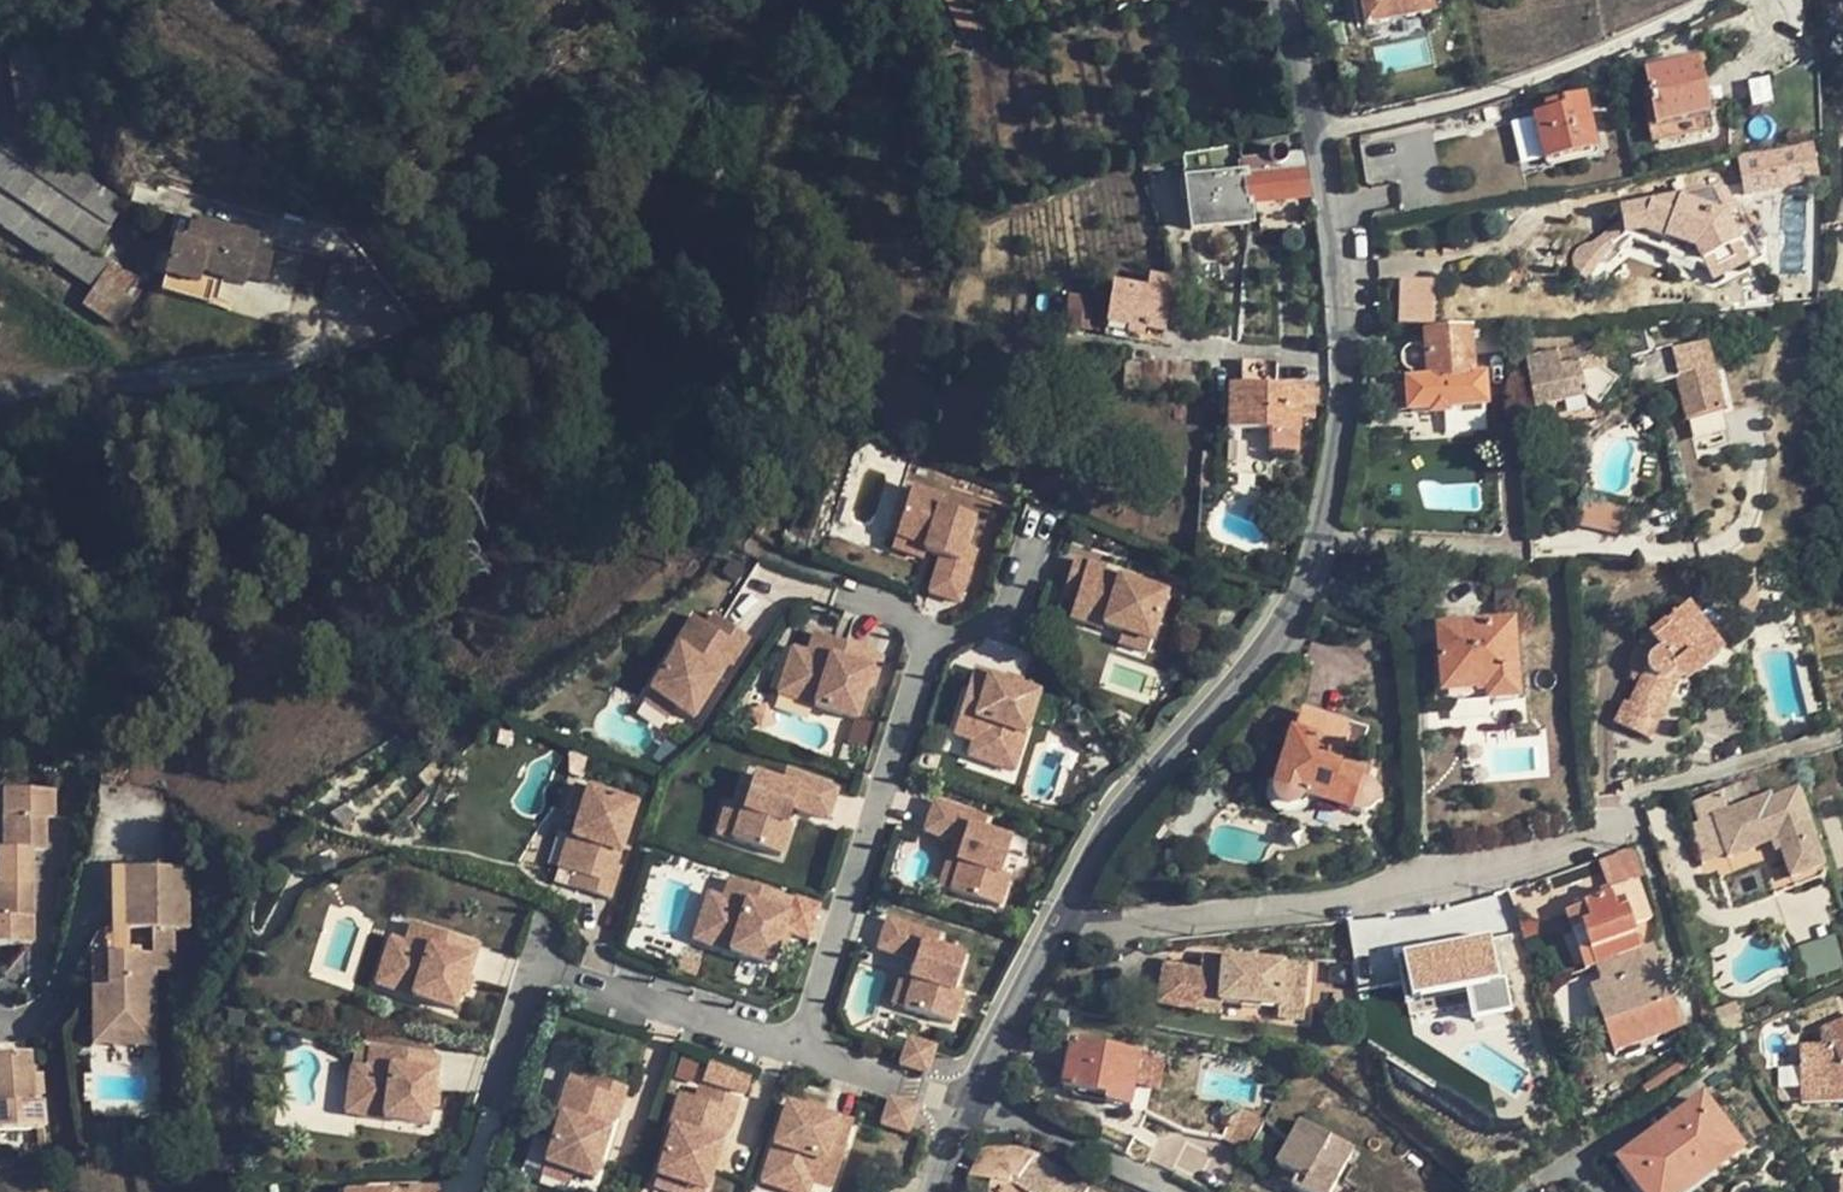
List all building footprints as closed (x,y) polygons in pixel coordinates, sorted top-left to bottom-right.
[(963,33),(979,26),(968,0),(950,0),(963,33)] [(1363,26),(1428,13),(1426,0),(1357,0),(1363,26)] [(51,43),(7,50),(18,114),(62,107),(51,43)] [(1643,74),(1654,129),(1709,119),(1698,64),(1643,74)] [(1561,111),(1547,115),(1534,118),(1545,162),(1595,151),(1585,98),(1560,103),(1561,111)] [(1544,107),(1547,115),(1561,111),(1560,103),(1544,107)] [(1712,133),(1709,119),(1654,129),(1657,144),(1712,133)] [(45,219),(58,228),(91,249),(124,199),(19,127),(0,155),(0,190),(45,219)] [(1819,155),(1819,138),(1794,143),(1797,161),(1819,155)] [(1300,156),(1287,156),(1285,161),(1282,164),(1276,165),(1272,164),(1268,159),(1241,162),(1239,145),(1182,156),(1190,229),(1220,226),(1220,219),(1252,215),(1251,203),(1307,197),(1300,156)] [(1784,153),(1738,161),(1744,194),(1791,186),(1784,153)] [(0,223),(4,218),(32,237),(45,219),(0,190),(0,223)] [(1621,210),(1622,223),(1624,237),(1633,242),(1669,255),(1673,247),(1699,255),(1695,266),(1705,270),(1712,283),(1747,266),(1727,221),(1738,215),(1727,192),(1621,210)] [(195,217),(177,212),(171,236),(176,237),(189,240),(195,217)] [(1252,223),(1252,215),(1220,219),(1220,226),(1252,223)] [(202,271),(216,275),(245,282),(247,277),(264,281),(271,254),(254,249),(258,233),(195,217),(189,240),(176,237),(173,249),(167,272),(167,275),(198,283),(202,271)] [(0,223),(71,270),(74,264),(46,246),(58,228),(45,219),(32,237),(4,218),(0,223)] [(1605,253),(1613,249),(1624,237),(1622,223),(1592,246),(1585,247),(1579,250),(1575,256),(1573,262),(1574,268),(1577,272),(1586,279),(1605,253)] [(105,258),(91,249),(58,228),(46,246),(74,264),(71,270),(97,288),(114,264),(105,258)] [(275,237),(258,233),(254,249),(271,254),(275,237)] [(1621,253),(1633,242),(1624,237),(1613,249),(1621,253)] [(116,243),(105,258),(114,264),(125,272),(128,251),(116,243)] [(156,269),(167,272),(173,249),(162,246),(156,269)] [(1669,255),(1695,266),(1699,255),(1673,247),(1669,255)] [(153,267),(128,251),(125,272),(142,283),(153,267)] [(87,304),(115,323),(120,315),(125,272),(114,264),(97,288),(87,304)] [(208,304),(216,275),(202,271),(198,283),(167,275),(162,292),(208,304)] [(125,272),(120,315),(142,283),(125,272)] [(1110,283),(1108,302),(1105,324),(1127,327),(1144,329),(1164,331),(1171,279),(1148,275),(1146,288),(1110,283)] [(1398,320),(1435,320),(1434,275),(1397,276),(1398,320)] [(1789,286),(1777,289),(1780,300),(1792,297),(1789,286)] [(1104,332),(1105,324),(1108,302),(1068,299),(1066,328),(1104,332)] [(1142,337),(1144,329),(1127,327),(1126,335),(1142,337)] [(1471,332),(1464,332),(1439,333),(1424,334),(1424,351),(1415,348),(1408,350),(1404,353),(1401,358),(1401,365),(1409,373),(1413,374),(1413,386),(1407,385),(1409,414),(1413,414),(1416,451),(1478,447),(1475,409),(1484,408),(1483,380),(1473,381),(1471,332)] [(1523,344),(1526,363),(1552,358),(1550,345),(1548,339),(1523,344)] [(1552,358),(1526,363),(1534,408),(1583,399),(1598,410),(1618,385),(1600,372),(1596,349),(1570,353),(1568,341),(1550,345),(1552,358)] [(1706,344),(1670,352),(1684,422),(1720,414),(1706,344)] [(1298,453),(1300,420),(1301,405),(1315,406),(1318,406),(1319,389),(1276,388),(1277,363),(1243,361),(1242,388),(1227,388),(1227,430),(1236,430),(1253,431),(1267,431),(1268,453),(1298,453)] [(1314,421),(1315,406),(1301,405),(1300,420),(1314,421)] [(1253,450),(1253,431),(1236,430),(1236,450),(1253,450)] [(1210,454),(1197,453),(1196,470),(1210,470),(1210,454)] [(941,500),(910,490),(894,538),(924,548),(924,553),(940,558),(928,594),(958,604),(971,563),(960,559),(964,548),(973,520),(939,509),(941,500)] [(1616,509),(1584,503),(1580,525),(1613,530),(1616,509)] [(924,548),(894,538),(891,550),(922,560),(924,553),(924,548)] [(975,552),(964,548),(960,559),(971,563),(975,552)] [(1105,571),(1073,560),(1061,600),(1073,604),(1068,620),(1102,630),(1103,628),(1122,634),(1150,643),(1166,594),(1104,574),(1105,571)] [(1689,608),(1650,639),(1660,651),(1648,665),(1636,687),(1628,706),(1625,705),(1616,724),(1649,741),(1680,677),(1677,671),(1716,641),(1689,608)] [(749,639),(713,617),(706,628),(692,620),(673,649),(676,650),(649,692),(674,709),(692,720),(727,665),(731,668),(749,639)] [(1511,627),(1440,632),(1442,681),(1443,692),(1487,690),(1488,703),(1517,701),(1511,627)] [(1150,643),(1122,634),(1118,645),(1147,654),(1150,643)] [(803,654),(788,699),(855,721),(866,687),(872,689),(882,657),(813,635),(807,655),(803,654)] [(1632,681),(1636,687),(1648,665),(1660,651),(1650,639),(1638,648),(1634,653),(1630,663),(1629,672),(1632,681)] [(1724,651),(1716,641),(1677,671),(1680,677),(1685,681),(1724,651)] [(803,654),(791,650),(777,696),(788,699),(803,654)] [(1003,680),(973,671),(952,736),(972,743),(971,747),(1016,761),(1038,694),(1020,688),(1018,688),(1018,691),(1003,686),(1005,681),(1003,680)] [(1022,682),(1004,676),(1003,680),(1005,681),(1003,686),(1018,691),(1018,688),(1020,688),(1022,682)] [(674,709),(649,692),(642,702),(668,719),(674,709)] [(1336,744),(1292,731),(1276,784),(1274,790),(1274,795),(1277,801),(1282,806),(1289,807),(1296,806),(1300,804),(1304,799),(1351,813),(1352,809),(1368,810),(1374,807),(1378,802),(1380,794),(1378,786),(1371,780),(1374,765),(1333,752),(1336,744)] [(1016,761),(971,747),(967,758),(1012,773),(1016,761)] [(795,777),(784,773),(780,784),(792,788),(795,777)] [(836,790),(795,777),(792,788),(780,784),(752,776),(741,810),(731,841),(779,857),(789,825),(786,824),(791,809),(827,820),(836,790)] [(1757,780),(1740,786),(1743,798),(1744,798),(1762,792),(1757,780)] [(586,790),(575,786),(565,815),(577,819),(586,790)] [(1746,804),(1743,798),(1740,786),(1721,793),(1727,811),(1746,804)] [(635,805),(586,790),(577,819),(571,837),(568,836),(557,870),(572,874),(569,887),(609,900),(619,869),(615,867),(635,805)] [(7,820),(8,868),(28,868),(28,852),(47,851),(47,819),(56,819),(56,793),(0,794),(0,820),(7,820)] [(1715,818),(1716,824),(1728,856),(1729,861),(1772,847),(1780,844),(1783,856),(1792,881),(1822,872),(1796,796),(1770,805),(1768,801),(1715,818)] [(974,816),(933,803),(924,833),(959,844),(954,860),(959,863),(950,893),(998,909),(1008,877),(999,875),(1010,840),(982,831),(970,827),(974,816)] [(741,810),(725,805),(715,836),(731,841),(741,810)] [(986,820),(974,816),(970,827),(982,831),(986,820)] [(8,868),(7,820),(0,820),(0,868),(8,868)] [(1710,861),(1728,856),(1716,824),(1700,830),(1710,861)] [(1776,857),(1783,856),(1780,844),(1772,847),(1776,857)] [(1642,886),(1645,884),(1632,849),(1632,847),(1597,860),(1608,890),(1612,898),(1642,886)] [(954,860),(948,858),(938,889),(950,893),(959,863),(954,860)] [(128,869),(131,958),(155,957),(155,930),(175,929),(192,929),(189,866),(128,869)] [(28,944),(28,868),(8,868),(0,868),(0,944),(28,944)] [(794,901),(729,881),(722,901),(718,900),(703,945),(771,967),(777,947),(774,947),(779,932),(784,934),(794,901)] [(1612,898),(1608,890),(1600,893),(1602,901),(1567,915),(1574,932),(1582,929),(1590,949),(1581,952),(1588,970),(1598,967),(1615,961),(1640,952),(1632,928),(1653,920),(1642,886),(1612,898)] [(718,900),(705,896),(691,941),(703,945),(718,900)] [(1464,904),(1437,913),(1437,916),(1438,920),(1443,927),(1446,929),(1452,931),(1459,930),(1463,928),(1467,923),(1469,917),(1468,909),(1464,904)] [(927,933),(886,920),(877,950),(912,962),(907,978),(912,980),(902,1010),(951,1026),(961,995),(952,992),(963,957),(935,949),(923,945),(927,933)] [(476,945),(411,924),(404,945),(400,944),(386,989),(453,1010),(459,991),(456,990),(461,976),(466,977),(476,945)] [(131,958),(111,959),(114,1029),(158,1028),(156,972),(177,972),(175,929),(155,930),(155,957),(131,958)] [(1574,932),(1581,952),(1590,949),(1582,929),(1574,932)] [(784,934),(779,932),(774,947),(777,947),(783,950),(788,935),(784,934)] [(938,937),(927,933),(923,945),(935,949),(938,937)] [(1834,935),(1798,944),(1807,976),(1842,967),(1834,935)] [(400,944),(389,940),(374,985),(386,989),(400,944)] [(1681,1031),(1670,998),(1657,1001),(1647,970),(1640,952),(1615,961),(1598,967),(1605,985),(1615,1016),(1604,1020),(1616,1054),(1681,1031)] [(1313,957),(1207,954),(1207,969),(1169,968),(1168,1007),(1207,1008),(1207,998),(1249,999),(1286,1000),(1286,1011),(1311,1012),(1313,957)] [(158,1048),(158,1028),(114,1029),(111,959),(94,959),(96,1049),(158,1048)] [(1658,965),(1647,970),(1657,1001),(1670,998),(1658,965)] [(912,980),(901,975),(891,1007),(902,1010),(912,980)] [(466,977),(461,976),(456,990),(459,991),(465,993),(470,979),(466,977)] [(1593,989),(1604,1020),(1615,1016),(1605,985),(1593,989)] [(1249,999),(1207,998),(1207,1008),(1249,1010),(1249,999)] [(1736,1006),(1714,1014),(1721,1036),(1743,1029),(1736,1006)] [(1842,1088),(1842,1071),(1840,1061),(1842,1060),(1842,1022),(1817,1032),(1817,1047),(1795,1047),(1797,1088),(1842,1088)] [(933,1048),(907,1040),(899,1066),(925,1074),(933,1048)] [(1140,1056),(1072,1042),(1067,1066),(1075,1069),(1071,1090),(1108,1098),(1107,1104),(1131,1108),(1140,1056)] [(438,1056),(370,1047),(366,1069),(362,1068),(356,1115),(426,1125),(428,1105),(426,1104),(428,1089),(433,1090),(438,1056)] [(48,1133),(46,1104),(36,1104),(32,1054),(0,1057),(0,1136),(48,1133)] [(362,1068),(350,1066),(344,1114),(356,1115),(362,1068)] [(625,1089),(585,1076),(581,1088),(566,1083),(555,1117),(558,1118),(543,1165),(571,1174),(591,1180),(611,1118),(615,1120),(625,1089)] [(697,1088),(694,1100),(678,1095),(668,1128),(670,1130),(655,1177),(684,1186),(701,1191),(704,1191),(724,1130),(727,1132),(737,1101),(697,1088)] [(1842,1101),(1842,1088),(1797,1088),(1798,1102),(1842,1101)] [(433,1090),(428,1089),(426,1104),(428,1105),(435,1106),(437,1091),(433,1090)] [(914,1108),(888,1100),(880,1126),(906,1134),(914,1108)] [(1638,1185),(1654,1174),(1667,1191),(1687,1191),(1741,1152),(1703,1102),(1621,1163),(1638,1185)] [(804,1112),(785,1105),(763,1172),(808,1187),(809,1183),(830,1190),(851,1124),(819,1114),(817,1119),(803,1115),(804,1112)] [(820,1110),(806,1105),(804,1112),(803,1115),(817,1119),(819,1114),(820,1110)] [(1301,1122),(1279,1164),(1298,1175),(1292,1186),(1303,1191),(1330,1191),(1353,1150),(1301,1122)] [(1004,1144),(983,1144),(979,1156),(972,1174),(988,1176),(998,1177),(1010,1178),(1015,1173),(1021,1177),(1030,1163),(1035,1154),(1020,1148),(1004,1144)] [(1030,1163),(1021,1177),(1017,1183),(1030,1191),(1044,1191),(1053,1178),(1030,1163)] [(571,1174),(543,1165),(539,1176),(568,1185),(571,1174)] [(763,1172),(759,1184),(784,1191),(807,1191),(808,1187),(763,1172)] [(1654,1174),(1638,1185),(1643,1191),(1667,1191),(1654,1174)] [(998,1185),(998,1177),(988,1176),(987,1185),(998,1185)] [(655,1177),(651,1188),(662,1191),(682,1191),(684,1186),(655,1177)]
